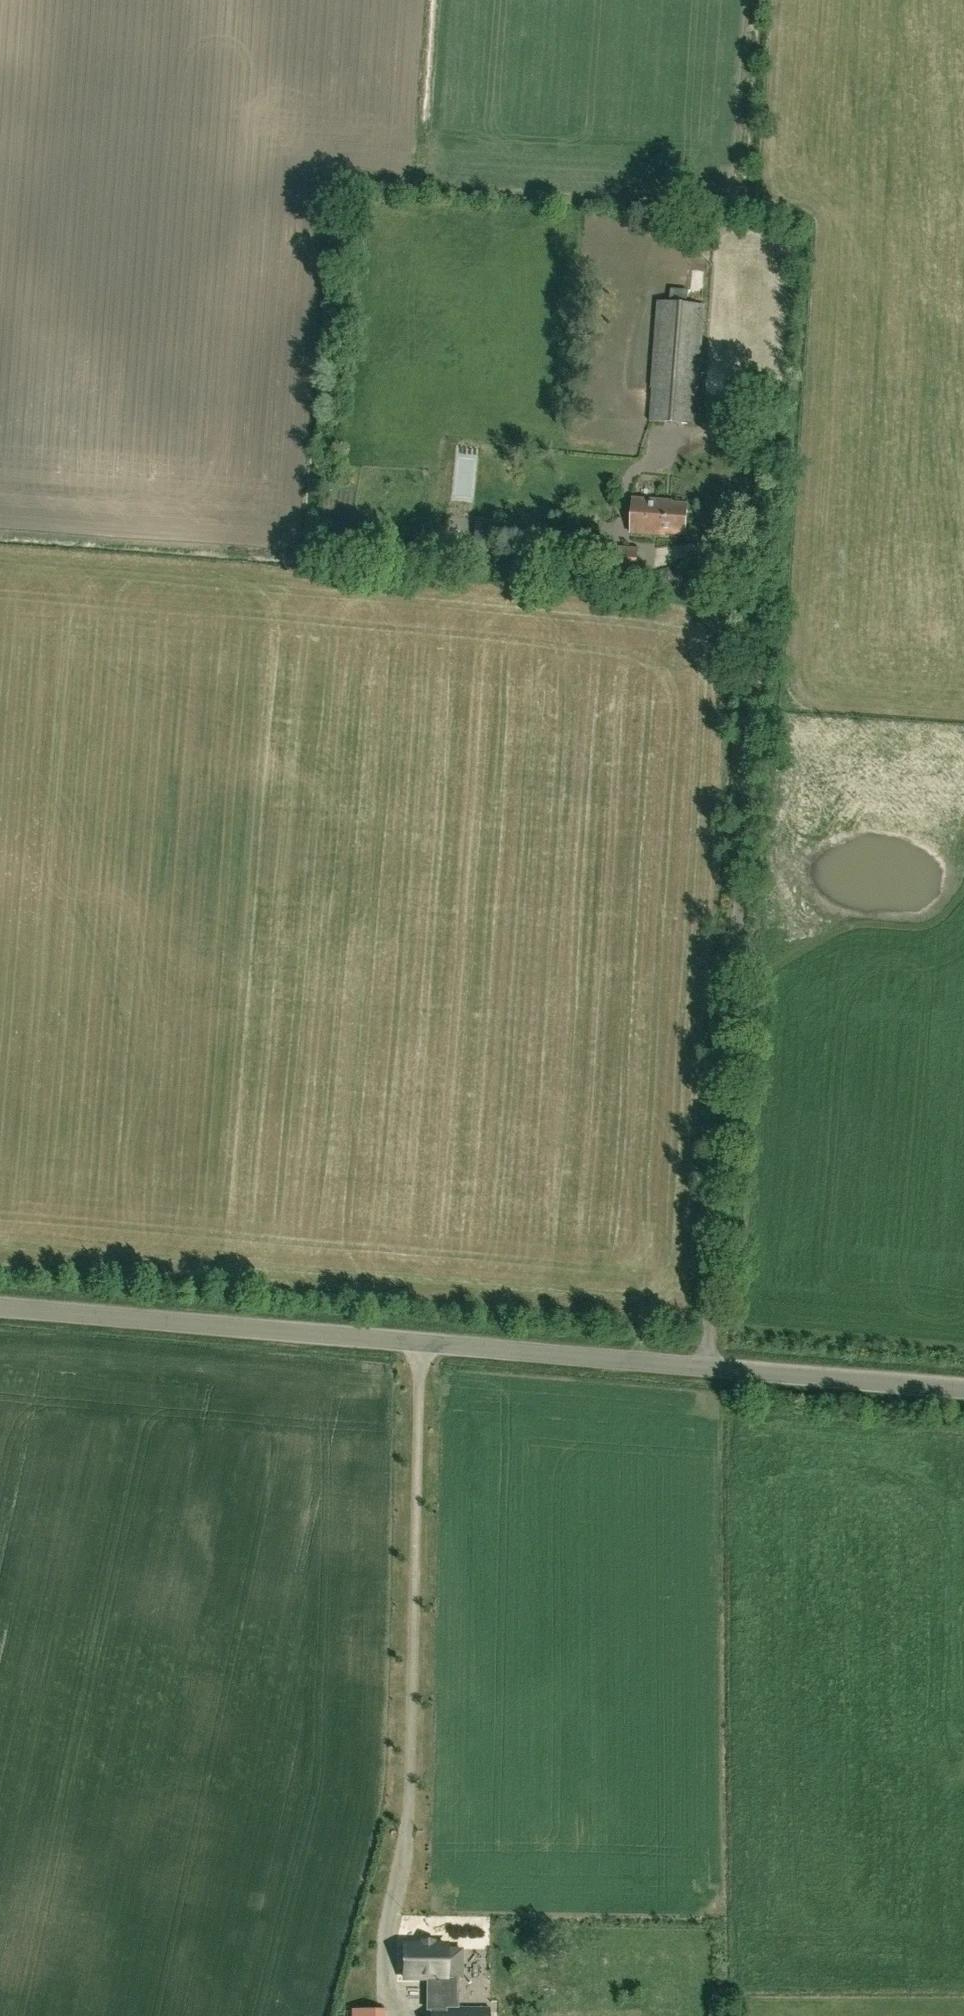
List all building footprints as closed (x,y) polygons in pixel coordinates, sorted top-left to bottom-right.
[(694,424),(704,305),(659,302),(650,421),(694,424)] [(686,534),(688,505),(665,503),(665,501),(633,498),(631,533),(658,535),(659,533),(686,534)] [(637,574),(639,548),(601,546),(598,571),(637,574)] [(708,580),(711,567),(700,565),(697,578),(708,580)] [(446,1946),(404,1946),(404,1948),(401,1948),(400,1950),(400,1962),(401,1964),(404,1964),(404,1978),(427,1978),(427,2008),(430,2008),(430,2015),(491,2015),(491,2009),(446,2008),(446,1978),(446,1946)]
